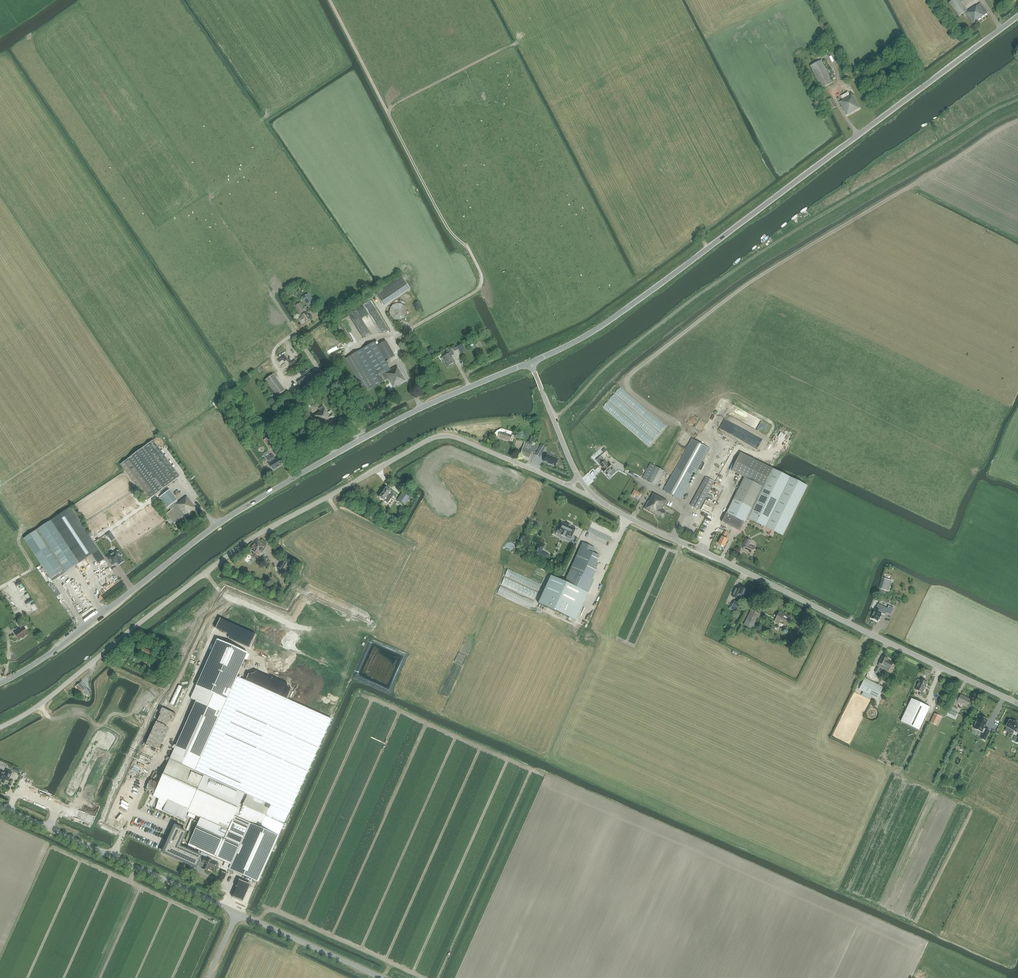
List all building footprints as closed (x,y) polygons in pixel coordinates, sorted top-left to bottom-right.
[(959,17),(967,11),(959,0),(954,0),(949,3),(959,17)] [(970,8),(968,9),(980,2),(979,0),(965,0),(970,8)] [(988,13),(981,3),(977,6),(977,5),(965,13),(973,24),(988,13)] [(821,89),(833,83),(822,60),(821,60),(819,56),(809,61),(811,66),(810,66),(821,89)] [(871,73),(860,79),(862,82),(868,79),(869,81),(872,80),(871,78),(872,76),(871,73)] [(847,116),(860,108),(852,94),(843,99),(843,100),(839,103),(847,116)] [(826,101),(831,109),(837,106),(832,98),(826,101)] [(402,277),(376,295),(381,303),(408,285),(406,281),(404,278),(403,277),(402,277)] [(302,297),(309,308),(316,304),(309,293),(302,297)] [(407,312),(408,312),(407,310),(407,309),(406,307),(405,306),(404,305),(403,304),(401,303),(399,303),(397,303),(396,304),(394,304),(393,306),(391,307),(391,308),(390,310),(390,312),(390,314),(390,315),(391,317),(392,318),(394,320),(395,320),(397,321),(398,321),(400,321),(402,320),(403,320),(405,319),(406,317),(407,316),(407,314),(407,312)] [(300,304),(298,305),(295,307),(302,317),(299,319),(302,324),(305,322),(306,322),(310,319),(307,314),(300,304)] [(400,385),(401,384),(406,381),(398,367),(394,369),(394,368),(390,370),(385,362),(395,356),(386,341),(377,346),(374,342),(360,350),(361,350),(347,358),(366,392),(382,383),(381,383),(382,382),(388,379),(393,388),(398,385),(400,385)] [(462,344),(457,347),(458,350),(461,354),(466,351),(462,344)] [(448,366),(455,363),(451,356),(454,355),(451,349),(446,352),(448,354),(443,357),(448,366)] [(297,382),(301,387),(304,393),(322,379),(315,369),(297,382)] [(265,380),(277,397),(285,391),(273,374),(265,380)] [(292,407),(293,406),(293,405),(293,403),(292,402),(292,401),(291,400),(290,399),(289,399),(288,398),(286,398),(285,398),(284,399),(282,400),(282,401),(281,402),(281,404),(281,405),(281,407),(282,408),(283,409),(284,410),(286,410),(287,410),(288,410),(290,410),(291,409),(292,408),(292,407)] [(731,404),(729,411),(740,414),(741,407),(731,404)] [(318,414),(314,417),(321,427),(333,420),(332,419),(335,417),(331,411),(328,413),(323,406),(319,409),(320,411),(317,413),(318,414)] [(309,419),(304,423),(306,425),(304,426),(307,430),(314,426),(311,422),(309,419)] [(496,431),(496,432),(499,437),(498,438),(510,441),(512,436),(510,435),(512,432),(501,429),(496,431)] [(264,440),(270,450),(277,446),(271,436),(264,440)] [(692,439),(663,490),(681,500),(709,448),(692,439)] [(121,465),(143,495),(148,501),(180,477),(153,441),(121,465)] [(525,442),(523,448),(532,451),(534,445),(525,442)] [(535,455),(540,457),(546,447),(541,444),(535,455)] [(523,448),(520,455),(529,458),(532,451),(523,448)] [(726,455),(729,456),(731,451),(723,448),(722,452),(727,454),(726,455)] [(722,521),(722,522),(740,531),(745,523),(747,518),(764,526),(770,529),(774,532),(783,536),(808,486),(773,469),(741,453),(732,472),(745,478),(727,514),(725,513),(722,521)] [(270,463),(269,463),(273,470),(282,464),(278,457),(276,459),(272,454),(271,455),(266,458),(270,463)] [(547,454),(543,461),(555,467),(558,459),(547,454)] [(600,456),(596,460),(600,465),(603,469),(602,470),(607,475),(609,473),(613,469),(614,469),(609,464),(608,464),(605,461),(600,456)] [(625,467),(628,463),(621,459),(618,463),(625,467)] [(650,464),(646,472),(642,478),(657,486),(663,473),(664,471),(659,468),(650,463),(650,464)] [(690,505),(694,508),(699,510),(714,482),(705,477),(690,505)] [(387,503),(394,494),(390,491),(385,487),(378,497),(383,501),(384,501),(387,503)] [(159,497),(167,508),(169,507),(178,520),(183,517),(195,508),(187,497),(184,499),(184,498),(178,502),(177,501),(169,490),(159,497)] [(403,493),(397,500),(404,505),(408,500),(409,497),(406,495),(403,493)] [(663,518),(666,512),(662,510),(667,500),(657,495),(653,493),(644,509),(658,516),(663,518)] [(71,508),(50,521),(77,562),(97,548),(71,508)] [(77,562),(50,521),(24,538),(52,581),(53,581),(68,571),(68,570),(67,568),(77,562)] [(568,534),(572,536),(576,528),(575,528),(571,526),(566,524),(562,522),(561,522),(558,529),(561,531),(562,532),(561,534),(561,535),(565,537),(567,537),(568,534)] [(722,537),(719,544),(721,545),(724,547),(728,540),(725,538),(727,532),(725,531),(722,537)] [(743,550),(752,555),(755,548),(750,545),(751,542),(751,541),(746,538),(742,547),(741,548),(741,549),(742,549),(742,550),(743,550)] [(256,539),(249,548),(249,549),(258,556),(260,553),(261,553),(266,546),(256,539)] [(570,570),(564,582),(565,583),(582,590),(588,593),(590,588),(594,580),(592,580),(589,578),(594,567),(599,556),(592,553),(595,548),(583,543),(578,553),(583,556),(576,572),(570,570)] [(543,549),(538,546),(535,553),(540,556),(542,551),(543,549)] [(117,550),(107,557),(112,566),(116,564),(118,563),(119,565),(124,561),(121,556),(122,555),(119,550),(118,551),(117,550)] [(282,560),(278,568),(283,571),(288,563),(282,560)] [(283,571),(282,573),(285,575),(286,575),(291,566),(288,563),(283,571)] [(551,576),(538,603),(569,617),(582,590),(565,583),(564,582),(551,576)] [(882,578),(879,588),(884,590),(885,585),(890,587),(892,581),(882,578)] [(737,588),(735,593),(734,592),(732,597),(738,600),(739,597),(741,598),(745,589),(740,587),(739,589),(737,588)] [(87,605),(78,589),(71,593),(75,598),(74,598),(80,609),(87,605)] [(731,605),(729,609),(736,612),(741,603),(735,601),(733,604),(733,606),(731,605)] [(886,613),(891,615),(894,609),(889,606),(888,609),(878,604),(876,610),(876,609),(871,619),(878,622),(879,619),(880,620),(882,616),(881,615),(882,613),(885,615),(886,613)] [(82,615),(75,606),(70,610),(76,619),(82,615)] [(752,609),(744,625),(753,629),(760,614),(752,609)] [(780,612),(775,621),(779,623),(779,622),(786,626),(790,618),(780,612)] [(18,625),(21,629),(14,633),(19,640),(25,636),(25,637),(29,635),(28,634),(24,628),(27,626),(24,621),(18,625)] [(212,650),(196,687),(227,700),(230,692),(243,664),(248,653),(218,640),(217,639),(212,650)] [(143,648),(140,653),(140,654),(141,655),(142,655),(143,655),(153,660),(156,654),(143,648)] [(887,659),(882,656),(879,663),(880,664),(879,667),(888,672),(890,669),(891,669),(894,663),(887,659)] [(159,662),(155,671),(160,674),(164,666),(165,665),(159,662)] [(355,678),(375,684),(377,679),(356,673),(355,678)] [(170,759),(170,760),(206,775),(237,706),(248,682),(237,677),(230,692),(227,700),(196,687),(191,699),(196,701),(190,715),(170,759)] [(878,698),(883,687),(865,678),(860,689),(878,698)] [(928,683),(924,681),(922,680),(921,680),(916,690),(921,692),(919,695),(923,697),(924,693),(923,693),(928,683)] [(88,687),(82,681),(76,686),(82,693),(83,692),(86,695),(89,692),(86,689),(88,687)] [(206,775),(205,776),(245,794),(289,814),(331,719),(322,715),(290,701),(248,682),(237,706),(206,775)] [(958,702),(966,706),(970,699),(960,695),(958,699),(954,697),(951,703),(957,706),(958,702)] [(912,699),(904,715),(901,722),(919,730),(930,707),(912,699)] [(165,703),(159,720),(175,726),(181,709),(165,703)] [(958,708),(949,704),(947,708),(956,713),(958,708)] [(935,714),(931,723),(936,725),(940,716),(935,714)] [(984,728),(988,720),(981,716),(979,720),(977,719),(975,725),(976,725),(974,729),(982,733),(982,732),(984,733),(981,739),(985,741),(990,730),(986,729),(984,728)] [(1017,723),(1014,721),(1014,722),(1010,720),(1008,724),(1007,723),(1005,726),(1006,727),(1007,727),(1005,731),(1012,735),(1014,731),(1016,732),(1017,729),(1017,724),(1017,723)] [(153,796),(156,798),(167,802),(187,812),(188,812),(204,776),(205,776),(206,775),(170,760),(153,796)] [(4,783),(5,779),(8,781),(12,772),(7,770),(5,773),(0,771),(0,782),(4,783)] [(189,812),(188,816),(194,819),(196,815),(201,818),(228,830),(235,816),(279,836),(289,814),(245,794),(205,776),(204,776),(188,812),(189,812)] [(167,802),(163,811),(183,821),(185,817),(187,812),(167,802)] [(228,830),(215,858),(225,862),(231,865),(229,869),(258,882),(279,836),(235,816),(228,830)] [(201,818),(188,845),(215,858),(228,830),(201,818)] [(176,827),(164,852),(196,866),(197,865),(199,861),(201,857),(201,856),(179,846),(186,832),(180,829),(176,827)] [(202,862),(202,863),(203,863),(205,864),(203,868),(202,869),(207,871),(208,869),(215,872),(219,864),(207,859),(204,858),(202,862)]
